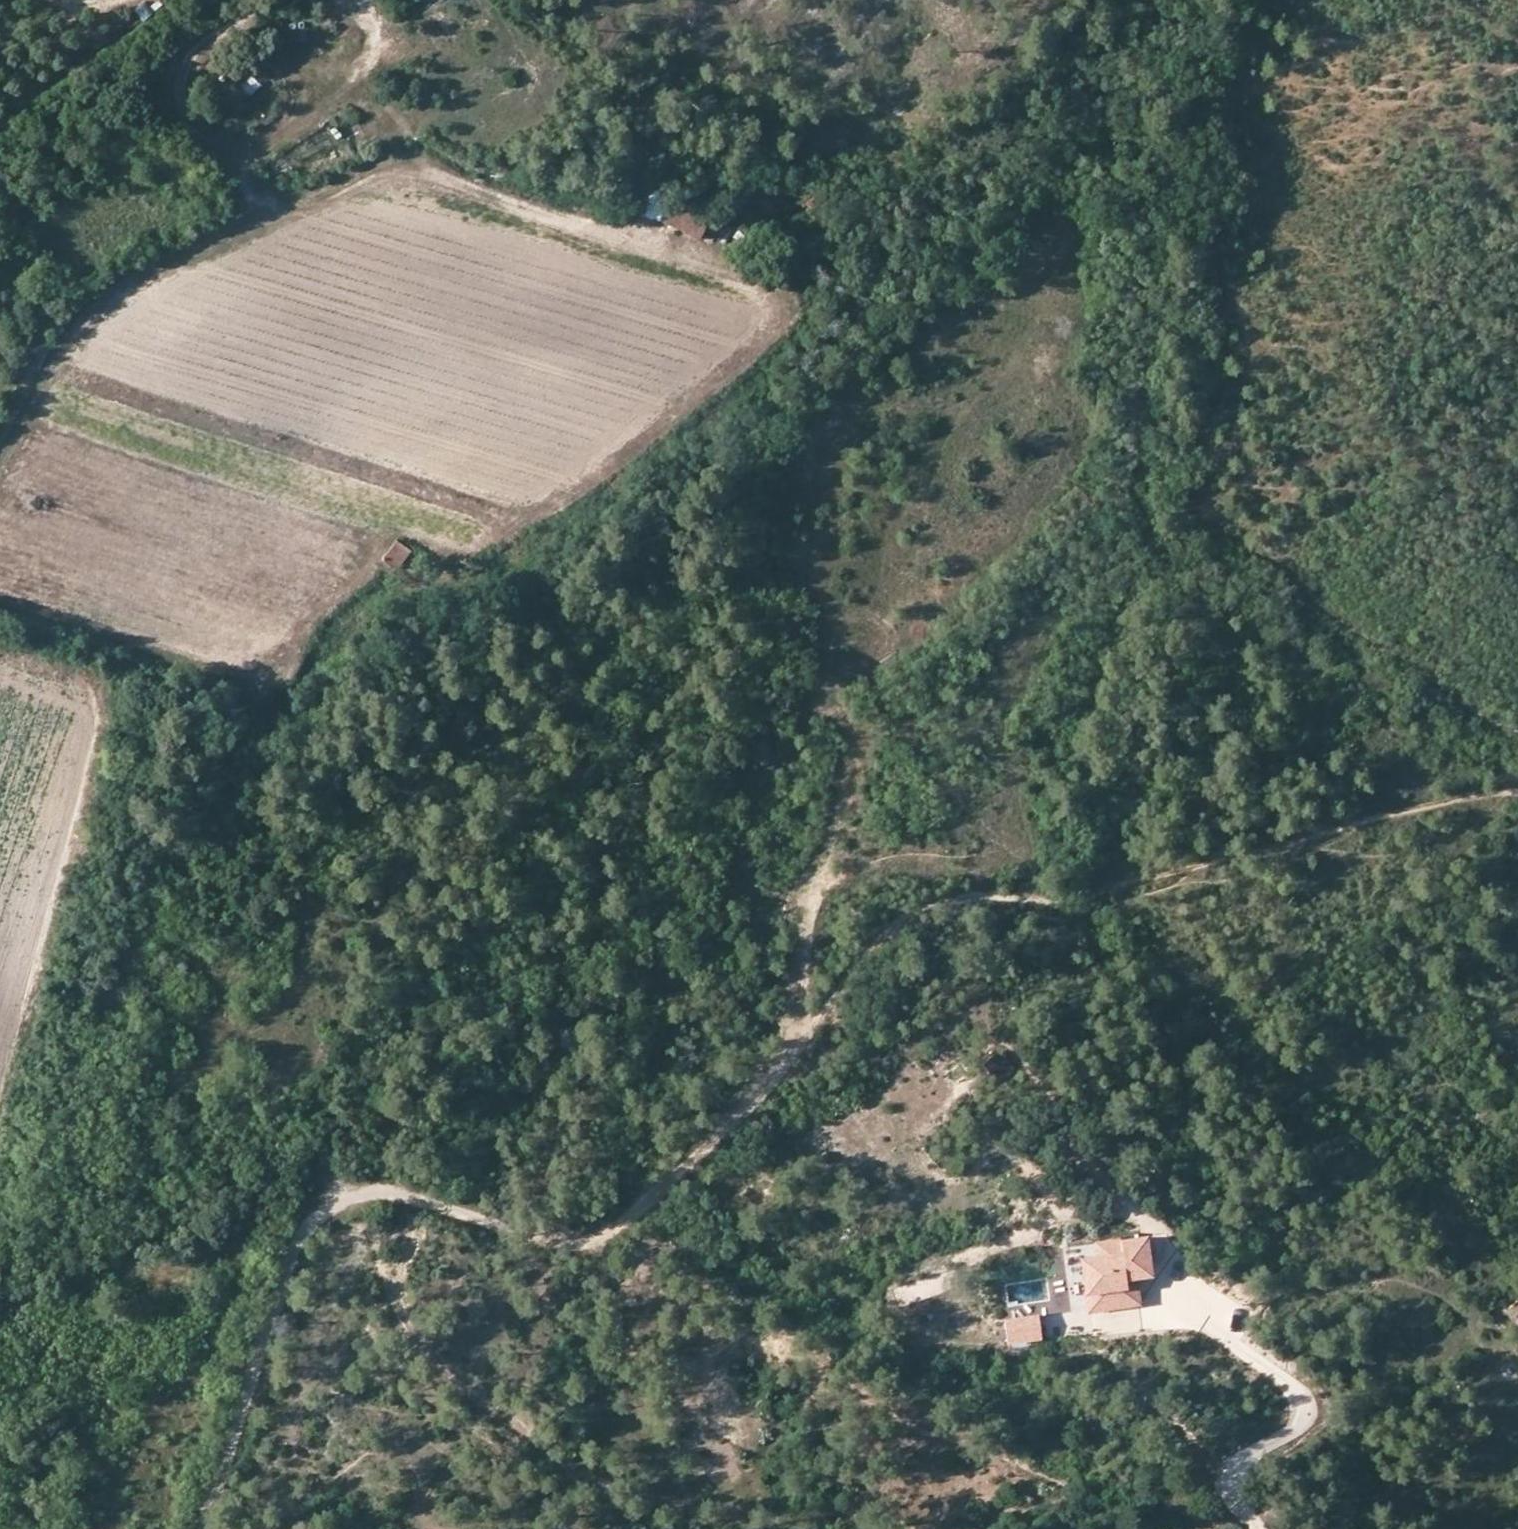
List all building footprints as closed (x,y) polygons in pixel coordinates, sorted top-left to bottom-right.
[(697,235),(708,210),(670,194),(659,219),(697,235)] [(376,562),(390,570),(407,548),(393,540),(376,562)] [(1141,1231),(1094,1237),(1095,1249),(1079,1251),(1087,1311),(1135,1305),(1131,1268),(1146,1266),(1141,1231)] [(897,1305),(942,1292),(936,1272),(891,1285),(897,1305)] [(1016,1319),(1004,1320),(1005,1336),(1006,1343),(1042,1340),(1039,1316),(1016,1319)]
